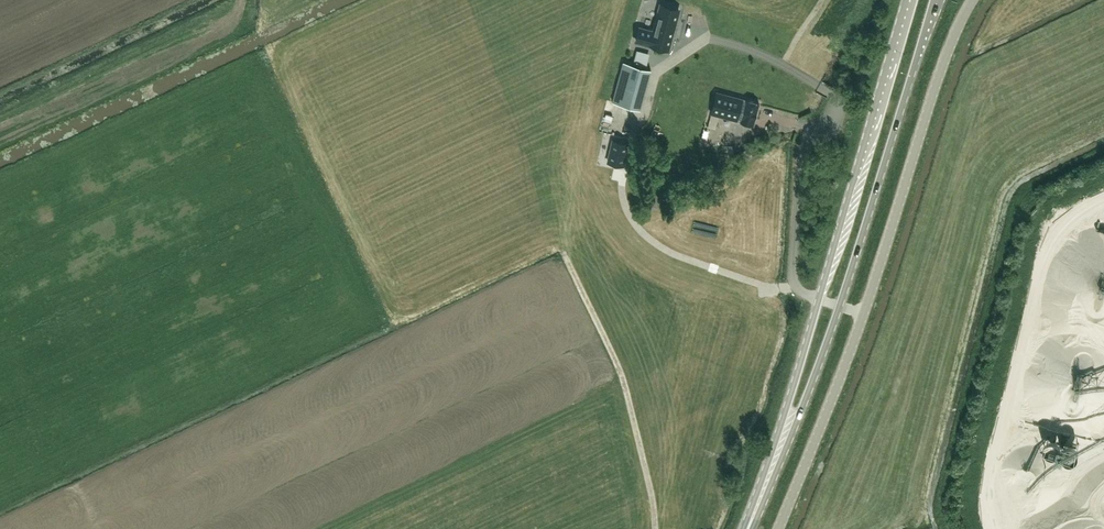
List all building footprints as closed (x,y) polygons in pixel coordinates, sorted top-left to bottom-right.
[(640,27),(636,39),(668,48),(672,33),(675,34),(677,24),(674,23),(678,8),(661,4),(658,15),(660,16),(656,32),(640,27)] [(637,53),(635,62),(647,65),(649,56),(637,53)] [(623,61),(612,101),(640,109),(651,69),(623,61)] [(711,113),(740,121),(753,125),(759,102),(746,99),(716,91),(711,113)] [(628,141),(612,138),(606,161),(622,164),(628,141)] [(710,169),(729,166),(727,152),(708,156),(710,169)] [(650,217),(643,220),(646,226),(653,224),(650,217)]
